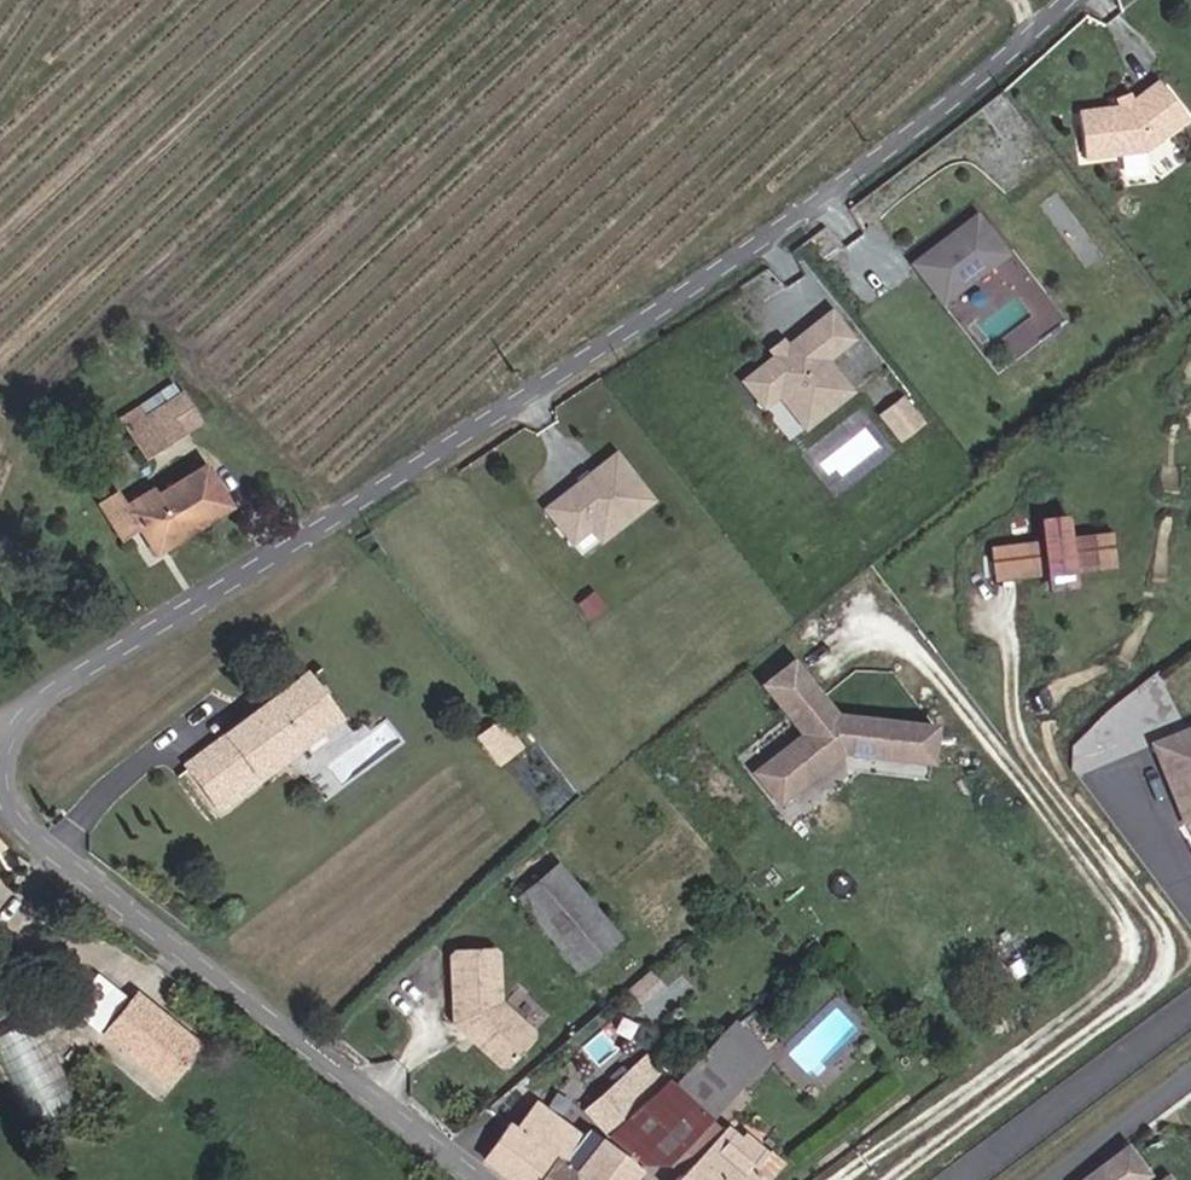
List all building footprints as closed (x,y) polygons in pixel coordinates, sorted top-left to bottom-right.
[(1120,110),(1078,118),(1085,160),(1139,150),(1181,104),(1153,79),(1130,104),(1126,109),(1120,110)] [(1116,101),(1120,110),(1126,109),(1130,104),(1127,97),(1116,101)] [(942,309),(1004,259),(973,221),(921,263),(926,270),(917,278),(942,309)] [(1013,251),(950,305),(1004,369),(1068,316),(1013,251)] [(917,278),(926,270),(921,263),(911,271),(917,278)] [(843,343),(821,315),(795,336),(817,363),(843,343)] [(817,363),(795,336),(734,386),(754,411),(769,400),(784,417),(804,401),(816,417),(843,395),(817,363)] [(198,417),(181,389),(165,399),(182,426),(198,417)] [(138,401),(120,412),(143,450),(182,426),(165,399),(144,411),(138,401)] [(916,424),(897,400),(878,416),(897,439),(916,424)] [(597,545),(648,504),(612,458),(542,513),(569,546),(587,532),(597,545)] [(229,504),(203,461),(161,486),(158,481),(124,501),(107,511),(127,546),(145,535),(147,538),(164,528),(171,540),(229,504)] [(99,496),(107,511),(124,501),(115,487),(99,496)] [(1103,568),(1100,538),(1079,541),(1077,520),(1048,523),(1051,544),(1029,546),(1033,575),(1054,573),(1055,581),(1056,595),(1085,591),(1083,578),(1082,570),(1103,568)] [(147,538),(154,550),(171,540),(164,528),(147,538)] [(1033,575),(1029,546),(998,550),(1002,587),(1055,581),(1054,573),(1033,575)] [(1104,575),(1103,568),(1082,570),(1083,578),(1104,575)] [(592,617),(605,605),(596,594),(582,605),(592,617)] [(937,764),(941,731),(839,719),(796,666),(769,687),(811,737),(762,776),(786,806),(849,755),(937,764)] [(251,767),(226,787),(203,756),(231,736),(225,729),(182,760),(217,806),(340,717),(306,671),(293,679),(323,721),(254,771),(251,767)] [(251,767),(254,771),(323,721),(293,679),(255,714),(251,710),(225,729),(231,736),(203,756),(226,787),(251,767)] [(506,746),(487,721),(484,723),(504,748),(506,746)] [(504,748),(484,723),(464,739),(484,764),(504,748)] [(1162,740),(1190,820),(1190,730),(1162,740)] [(547,864),(512,904),(580,965),(616,926),(547,864)] [(453,949),(449,1015),(456,1022),(465,1022),(473,1030),(473,1038),(497,1060),(506,1060),(530,1034),(530,1026),(498,995),(501,953),(495,952),(495,946),(461,944),(460,950),(453,949)] [(61,1011),(70,1018),(106,971),(96,964),(61,1011)] [(644,1004),(666,986),(652,969),(629,987),(644,1004)] [(70,1018),(91,1034),(127,986),(106,971),(70,1018)] [(158,1085),(186,1047),(124,1001),(96,1039),(158,1085)] [(743,1074),(770,1049),(736,1014),(709,1037),(743,1074)] [(0,1039),(0,1050),(33,1119),(78,1098),(41,1020),(0,1039)] [(713,1103),(743,1074),(709,1037),(676,1066),(713,1103)] [(583,1106),(605,1126),(666,1074),(644,1053),(583,1106)] [(605,1126),(649,1165),(713,1103),(676,1066),(666,1074),(605,1126)] [(530,1098),(505,1119),(499,1113),(467,1141),(517,1179),(528,1179),(552,1153),(585,1179),(624,1179),(625,1179),(632,1170),(580,1126),(574,1132),(530,1098)] [(773,1150),(745,1121),(718,1147),(709,1139),(668,1179),(742,1179),(773,1150)] [(552,1153),(528,1179),(585,1179),(552,1153)] [(1151,1176),(1133,1153),(1098,1179),(1146,1179),(1151,1176)]
